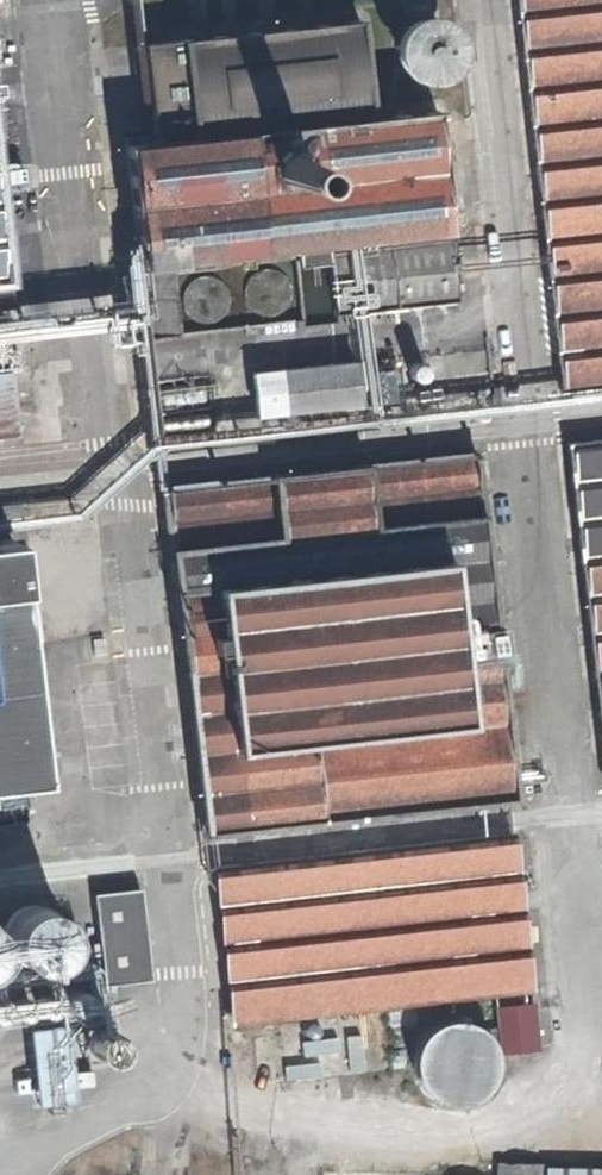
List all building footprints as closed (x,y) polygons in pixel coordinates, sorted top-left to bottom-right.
[(560,404),(601,400),(601,0),(514,0),(560,404)] [(391,60),(397,73),(407,83),(420,88),(435,87),(447,80),(456,71),(460,59),(460,46),(455,34),(446,25),(434,19),(421,19),(408,23),(397,33),(392,46),(391,60)] [(186,46),(191,140),(134,146),(146,268),(449,237),(437,118),(372,125),(361,32),(186,46)] [(17,309),(15,284),(0,153),(0,311),(17,309)] [(455,306),(450,243),(330,255),(336,320),(455,306)] [(193,344),(184,273),(151,278),(158,347),(193,344)] [(356,410),(352,368),(280,375),(284,417),(356,410)] [(513,797),(504,718),(501,695),(474,456),(169,487),(208,827),(513,797)] [(601,777),(601,457),(567,460),(600,756),(601,777)] [(0,562),(0,807),(34,804),(20,667),(37,666),(28,582),(11,583),(9,561),(0,562)] [(213,866),(231,1021),(281,1017),(289,1077),(388,1067),(381,1005),(422,1000),(530,988),(514,836),(213,866)] [(139,887),(93,893),(103,982),(149,977),(139,887)] [(47,932),(43,934),(39,935),(35,937),(29,942),(24,949),(21,958),(21,961),(21,965),(23,974),(28,981),(34,987),(37,989),(42,991),(50,992),(58,991),(62,990),(70,985),(73,983),(75,979),(79,971),(81,963),(80,955),(76,947),(71,940),(68,938),(60,934),(56,933),(47,932)] [(2,990),(7,983),(10,971),(9,963),(7,959),(3,951),(0,948),(0,991),(2,990)] [(535,1048),(530,1002),(498,1005),(501,1050),(535,1048)] [(423,1083),(430,1098),(445,1107),(461,1111),(478,1107),(491,1096),(498,1082),(499,1067),(495,1052),(485,1041),(472,1034),(457,1032),(440,1038),(428,1050),(421,1066),(423,1083)] [(500,1161),(499,1174),(601,1174),(601,1165),(500,1161)]
